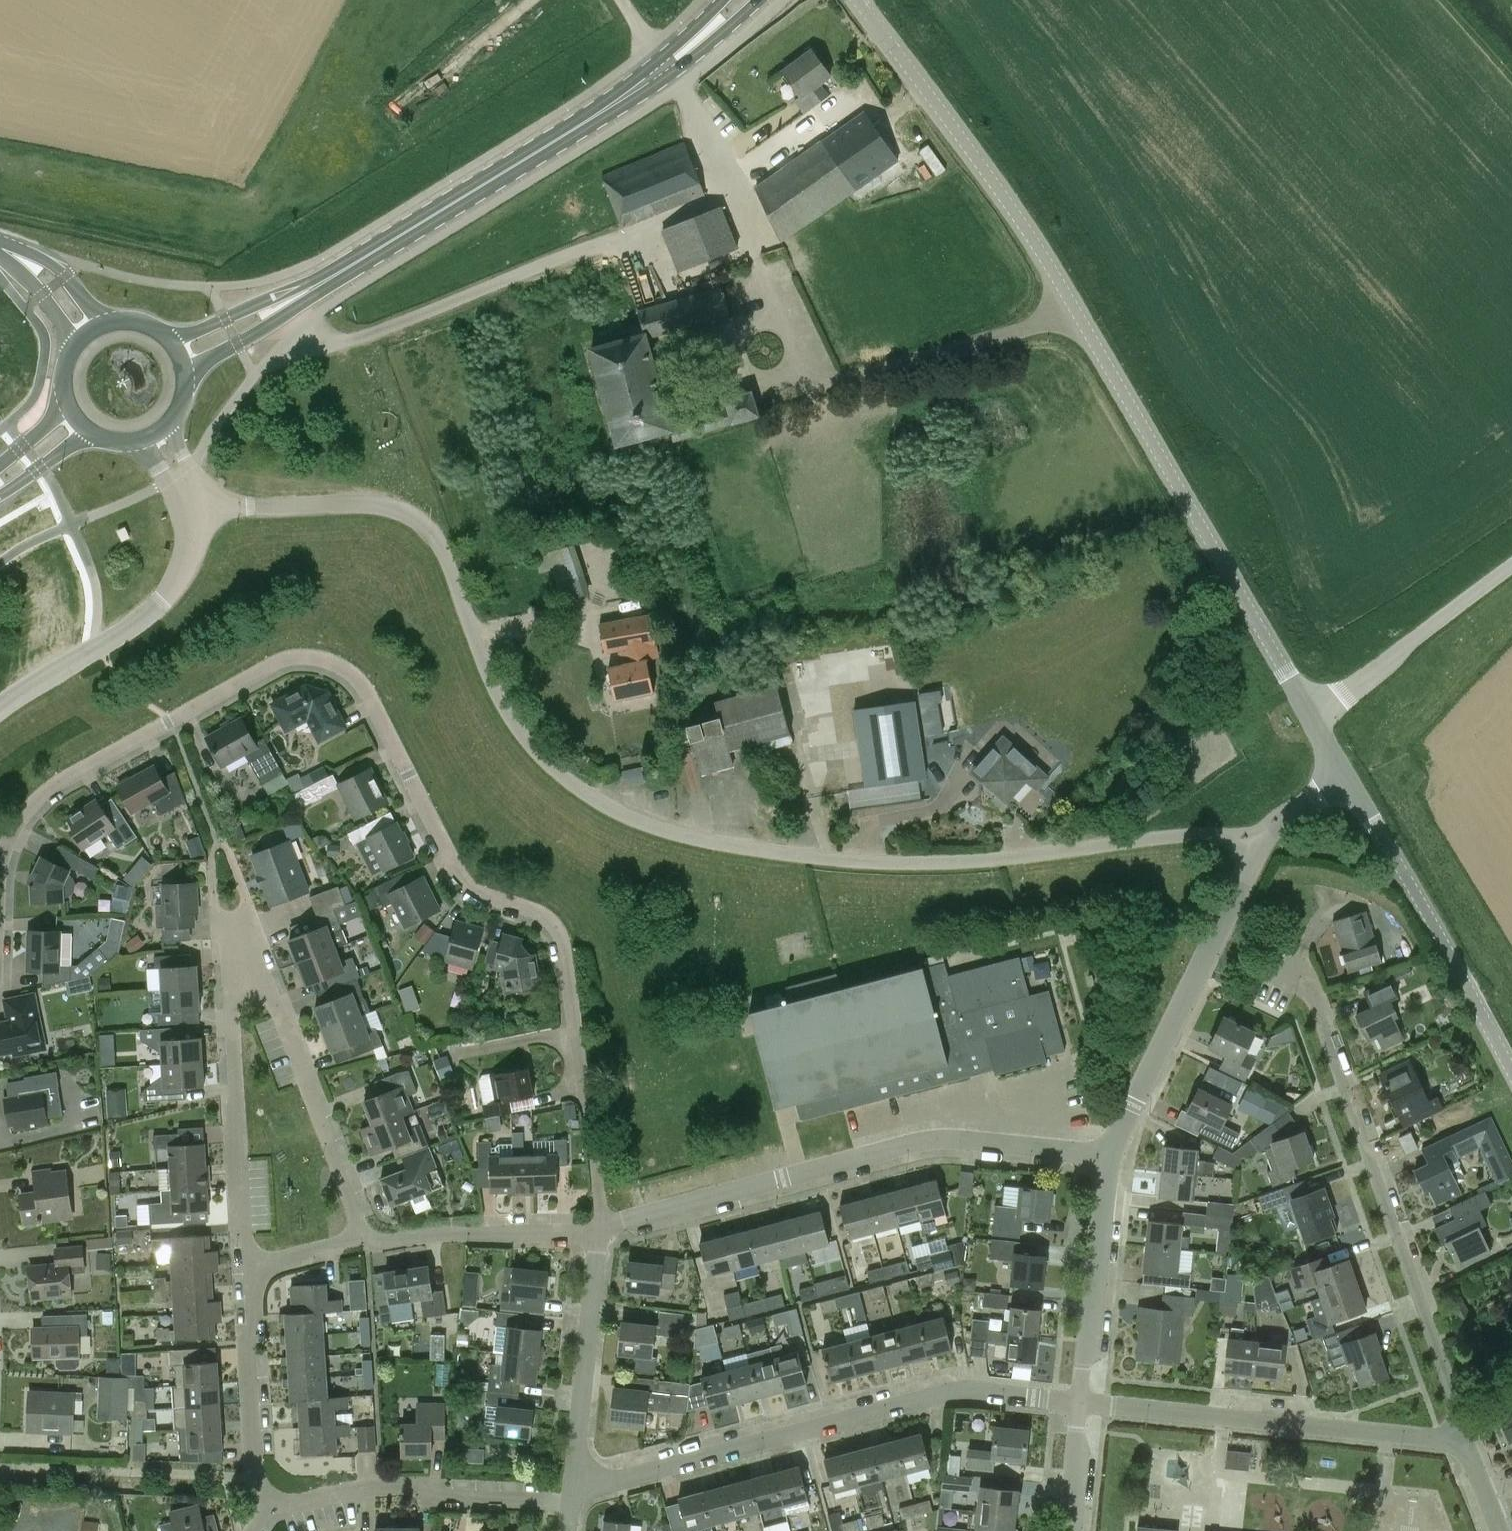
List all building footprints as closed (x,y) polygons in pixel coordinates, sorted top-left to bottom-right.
[(811,50),(782,72),(800,97),(794,101),(804,115),(811,109),(828,95),(820,84),(831,76),(811,50)] [(898,161),(863,113),(830,135),(755,188),(781,242),(898,161)] [(623,229),(706,195),(684,142),(601,176),(623,229)] [(678,273),(738,249),(722,206),(661,230),(678,273)] [(671,425),(646,338),(729,314),(721,289),(687,298),(638,312),(645,334),(590,350),(617,445),(670,431),(673,441),(759,416),(751,392),(725,399),(728,409),(671,425)] [(591,593),(575,544),(536,556),(541,572),(552,568),(563,602),(591,593)] [(659,657),(656,644),(650,614),(599,624),(605,653),(621,650),(624,665),(608,668),(614,700),(654,692),(648,663),(653,662),(652,659),(659,657)] [(701,773),(733,764),(730,752),(791,735),(777,684),(714,701),(719,719),(689,727),(701,773)] [(346,727),(327,692),(307,686),(272,704),(286,731),(308,719),(319,741),(346,727)] [(937,702),(943,701),(941,691),(918,694),(925,736),(943,733),(937,702)] [(865,788),(926,779),(915,701),(853,710),(865,788)] [(255,743),(242,719),(207,738),(222,766),(245,754),(262,785),(283,773),(264,738),(255,743)] [(1037,789),(1048,777),(1003,737),(972,771),(1006,802),(1026,780),(1037,789)] [(151,769),(148,767),(141,770),(142,774),(118,787),(132,812),(149,803),(156,805),(161,815),(186,801),(175,772),(161,779),(154,767),(151,769)] [(299,772),(287,778),(294,793),(315,783),(309,772),(301,776),(299,772)] [(365,772),(339,785),(340,787),(348,804),(350,803),(357,818),(386,803),(378,787),(374,789),(365,772)] [(330,776),(295,793),(298,810),(322,797),(322,796),(336,789),(330,776)] [(104,811),(96,800),(68,819),(75,829),(71,832),(82,849),(107,833),(118,850),(137,837),(115,804),(104,811)] [(413,857),(396,823),(375,834),(369,823),(348,834),(354,845),(368,838),(385,871),(413,857)] [(245,838),(241,827),(229,832),(234,843),(245,838)] [(205,853),(201,841),(189,845),(194,857),(205,853)] [(271,906),(309,892),(289,841),(252,856),(271,906)] [(328,844),(328,847),(328,856),(339,856),(339,847),(339,844),(328,844)] [(145,876),(154,864),(144,856),(135,867),(145,876)] [(73,891),(75,885),(73,879),(68,875),(70,871),(41,857),(34,871),(38,873),(35,887),(31,887),(32,903),(64,901),(64,897),(69,895),(73,891)] [(98,869),(78,857),(72,868),(92,879),(98,869)] [(440,910),(424,876),(399,889),(393,878),(374,888),(384,908),(392,903),(405,928),(440,910)] [(157,928),(194,926),(193,913),(197,913),(196,883),(163,885),(164,904),(156,905),(157,928)] [(117,884),(111,910),(127,914),(133,887),(117,884)] [(317,917),(335,910),(334,910),(346,905),(339,889),(338,886),(310,897),(317,917)] [(346,886),(339,889),(346,905),(353,902),(347,886),(346,886)] [(335,948),(348,944),(342,930),(335,910),(317,917),(309,920),(313,931),(289,940),(298,963),(335,948)] [(1374,940),(1365,911),(1333,921),(1342,950),(1341,950),(1348,972),(1381,961),(1374,939),(1374,940)] [(473,968),(483,929),(457,922),(452,937),(435,932),(421,951),(446,958),(446,960),(473,968)] [(435,931),(425,923),(415,936),(425,944),(435,931)] [(28,971),(44,971),(43,987),(71,980),(94,975),(93,973),(109,960),(98,948),(77,966),(72,966),(73,937),(69,932),(60,932),(29,931),(28,971)] [(521,944),(522,942),(503,937),(501,942),(491,940),(485,963),(504,968),(508,989),(537,984),(532,954),(530,955),(521,944)] [(133,939),(125,945),(131,954),(139,949),(133,939)] [(341,962),(335,948),(298,963),(306,985),(331,976),(335,987),(357,978),(360,977),(353,957),(341,962)] [(162,990),(198,988),(197,966),(180,967),(179,955),(154,957),(155,969),(161,969),(162,990)] [(1029,995),(1019,957),(948,976),(944,962),(841,989),(837,974),(786,987),(790,1002),(750,1012),(776,1108),(796,1103),(800,1120),(994,1069),(995,1074),(1046,1061),(1045,1056),(1065,1051),(1049,990),(1029,995)] [(1407,966),(1393,972),(1396,979),(1411,972),(1407,966)] [(101,990),(111,989),(110,977),(100,978),(101,990)] [(315,1008),(324,1030),(361,1016),(361,1015),(370,1011),(366,999),(364,998),(361,990),(362,990),(357,978),(335,987),(326,991),(330,1002),(315,1008)] [(1403,1039),(1393,1018),(1397,1016),(1389,1000),(1397,997),(1390,981),(1364,993),(1371,1008),(1356,1015),(1369,1041),(1377,1037),(1383,1048),(1403,1039)] [(198,988),(162,990),(164,1012),(158,1013),(159,1025),(183,1024),(183,1012),(199,1010),(198,988)] [(27,1044),(40,1041),(38,1031),(42,1030),(34,994),(4,1000),(9,1022),(0,1023),(0,1055),(14,1052),(14,1055),(29,1052),(27,1044)] [(361,1016),(324,1030),(332,1052),(347,1047),(351,1058),(383,1046),(379,1034),(378,1034),(376,1029),(366,1027),(361,1016)] [(1244,1078),(1254,1058),(1244,1053),(1254,1032),(1224,1018),(1210,1048),(1227,1056),(1221,1067),(1244,1078)] [(1295,1038),(1291,1025),(1271,1036),(1266,1047),(1295,1038)] [(163,1065),(203,1062),(201,1038),(175,1040),(174,1028),(141,1030),(141,1041),(162,1053),(163,1065)] [(114,1036),(100,1037),(102,1067),(116,1066),(114,1036)] [(440,1078),(454,1073),(448,1056),(434,1061),(440,1078)] [(381,1068),(391,1065),(389,1058),(379,1061),(381,1068)] [(1442,1109),(1437,1097),(1424,1103),(1416,1086),(1420,1084),(1409,1061),(1380,1074),(1391,1097),(1387,1099),(1395,1118),(1405,1113),(1411,1124),(1442,1109)] [(203,1062),(163,1065),(163,1075),(144,1090),(145,1102),(179,1100),(178,1088),(204,1086),(203,1062)] [(529,1068),(491,1076),(490,1073),(482,1074),(478,1080),(486,1117),(511,1112),(509,1101),(534,1096),(529,1068)] [(372,1121),(374,1125),(401,1115),(413,1111),(407,1097),(418,1092),(410,1071),(398,1074),(384,1079),(389,1092),(379,1096),(372,1098),(364,1101),(372,1121)] [(48,1125),(47,1118),(63,1115),(56,1073),(26,1078),(26,1080),(7,1084),(10,1097),(5,1098),(9,1119),(13,1119),(15,1130),(48,1125)] [(1233,1148),(1240,1133),(1223,1124),(1232,1105),(1199,1088),(1187,1112),(1200,1119),(1194,1130),(1233,1148)] [(1256,1117),(1271,1124),(1280,1105),(1265,1098),(1256,1117)] [(564,1104),(565,1119),(576,1118),(575,1103),(564,1104)] [(128,1115),(127,1104),(107,1105),(108,1117),(128,1115)] [(398,1144),(403,1157),(429,1147),(420,1125),(407,1130),(401,1115),(374,1125),(362,1129),(372,1154),(398,1144)] [(1491,1116),(1422,1149),(1428,1163),(1414,1170),(1419,1181),(1424,1179),(1436,1205),(1461,1193),(1450,1170),(1459,1166),(1460,1163),(1459,1160),(1458,1161),(1455,1154),(1477,1143),(1496,1184),(1511,1177),(1511,1161),(1491,1116)] [(1232,1153),(1242,1158),(1243,1157),(1259,1151),(1264,1149),(1272,1172),(1267,1174),(1272,1187),(1297,1178),(1293,1167),(1313,1160),(1303,1132),(1284,1139),(1272,1124),(1251,1141),(1250,1140),(1232,1153)] [(1406,1153),(1417,1148),(1410,1133),(1399,1138),(1406,1153)] [(168,1149),(170,1168),(206,1166),(204,1144),(179,1145),(179,1135),(154,1136),(155,1150),(168,1149)] [(556,1154),(533,1155),(533,1191),(534,1191),(557,1190),(556,1165),(570,1164),(569,1140),(556,1140),(556,1154)] [(515,1192),(513,1156),(512,1144),(497,1144),(495,1147),(492,1147),(492,1142),(479,1142),(479,1168),(491,1168),(491,1193),(514,1192),(515,1192)] [(1162,1171),(1196,1175),(1214,1177),(1214,1162),(1197,1160),(1198,1149),(1165,1146),(1162,1171)] [(1242,1158),(1232,1153),(1218,1146),(1212,1158),(1237,1170),(1242,1158)] [(429,1147),(403,1157),(407,1168),(381,1179),(391,1206),(432,1190),(426,1173),(437,1168),(429,1147)] [(110,1152),(111,1166),(121,1165),(120,1151),(110,1152)] [(534,1194),(534,1191),(533,1191),(533,1155),(513,1156),(515,1192),(514,1192),(514,1194),(534,1194)] [(171,1189),(207,1187),(210,1187),(209,1166),(206,1166),(170,1168),(170,1169),(159,1170),(160,1190),(171,1189)] [(51,1174),(50,1170),(34,1173),(38,1197),(21,1200),(24,1224),(57,1219),(55,1206),(70,1204),(65,1172),(51,1174)] [(959,1194),(973,1195),(975,1171),(961,1170),(959,1194)] [(109,1172),(111,1194),(121,1193),(119,1171),(109,1172)] [(1193,1201),(1196,1175),(1162,1171),(1159,1197),(1193,1201)] [(912,1186),(921,1219),(924,1232),(937,1229),(933,1216),(946,1212),(937,1180),(912,1186)] [(1338,1230),(1323,1188),(1309,1193),(1304,1180),(1259,1196),(1263,1210),(1291,1200),(1306,1242),(1338,1230)] [(897,1225),(921,1219),(912,1186),(888,1193),(897,1225)] [(207,1187),(171,1189),(171,1190),(162,1190),(163,1204),(150,1204),(152,1224),(185,1222),(184,1211),(209,1209),(207,1187)] [(1020,1187),(1018,1208),(1001,1206),(998,1228),(1021,1230),(1022,1217),(1049,1220),(1052,1191),(1020,1187)] [(1491,1253),(1479,1227),(1486,1223),(1480,1209),(1491,1204),(1485,1191),(1450,1207),(1456,1218),(1435,1228),(1442,1243),(1446,1242),(1458,1269),(1491,1253)] [(873,1232),(897,1225),(888,1193),(864,1199),(873,1232)] [(849,1238),(873,1232),(864,1199),(840,1206),(849,1238)] [(1207,1202),(1206,1214),(1233,1217),(1234,1204),(1207,1202)] [(796,1217),(805,1250),(829,1244),(821,1211),(796,1217)] [(1233,1217),(1206,1214),(1205,1227),(1218,1228),(1216,1254),(1229,1255),(1231,1230),(1233,1217)] [(781,1256),(805,1250),(796,1217),(772,1224),(781,1256)] [(1148,1220),(1146,1246),(1179,1249),(1180,1247),(1188,1248),(1189,1237),(1181,1236),(1182,1223),(1148,1220)] [(757,1263),(781,1256),(772,1224),(748,1230),(757,1263)] [(144,1229),(119,1229),(118,1244),(143,1245),(144,1229)] [(733,1269),(757,1263),(748,1230),(724,1237),(733,1269)] [(172,1264),(214,1261),(214,1251),(210,1252),(209,1236),(204,1236),(170,1238),(151,1239),(152,1251),(165,1250),(165,1247),(171,1246),(172,1264)] [(112,1237),(87,1240),(88,1251),(113,1248),(112,1237)] [(708,1276),(733,1269),(724,1237),(700,1243),(708,1276)] [(991,1259),(1014,1262),(1012,1284),(1042,1287),(1045,1257),(1015,1254),(1016,1243),(993,1240),(991,1259)] [(55,1250),(56,1263),(28,1267),(32,1299),(71,1294),(69,1274),(85,1272),(82,1246),(55,1250)] [(1177,1272),(1179,1249),(1146,1246),(1143,1271),(1142,1283),(1190,1288),(1191,1273),(1177,1272)] [(931,1255),(934,1266),(936,1272),(954,1267),(949,1249),(931,1254),(931,1255)] [(674,1289),(678,1257),(648,1254),(647,1264),(629,1262),(626,1291),(659,1294),(660,1287),(674,1289)] [(919,1270),(934,1266),(931,1255),(916,1259),(919,1270)] [(1321,1298),(1356,1285),(1350,1270),(1352,1270),(1348,1260),(1317,1271),(1313,1261),(1288,1269),(1296,1290),(1316,1283),(1321,1297),(1321,1298)] [(155,1290),(212,1286),(211,1271),(215,1271),(214,1261),(172,1264),(173,1281),(167,1281),(166,1277),(154,1278),(155,1290)] [(900,1263),(884,1268),(887,1279),(903,1274),(900,1263)] [(429,1266),(407,1269),(411,1300),(422,1298),(425,1317),(446,1314),(442,1290),(432,1292),(429,1266)] [(545,1302),(548,1272),(514,1268),(512,1292),(503,1291),(502,1309),(530,1312),(531,1300),(545,1302)] [(887,1279),(884,1268),(868,1272),(871,1283),(887,1279)] [(411,1300),(407,1269),(385,1273),(389,1298),(378,1300),(381,1324),(414,1319),(411,1300)] [(947,1284),(960,1281),(957,1272),(945,1275),(947,1284)] [(933,1273),(917,1277),(920,1288),(936,1283),(933,1273)] [(1224,1291),(1220,1291),(1219,1304),(1240,1306),(1240,1301),(1255,1303),(1253,1290),(1253,1286),(1255,1286),(1253,1279),(1252,1276),(1226,1275),(1225,1279),(1225,1285),(1224,1291)] [(1278,1303),(1268,1277),(1252,1276),(1253,1279),(1255,1286),(1253,1286),(1253,1290),(1255,1311),(1278,1303)] [(1220,1291),(1224,1291),(1225,1285),(1225,1279),(1210,1277),(1209,1289),(1220,1291)] [(976,1280),(964,1279),(963,1290),(975,1291),(976,1280)] [(908,1280),(892,1284),(895,1294),(911,1290),(908,1280)] [(815,1286),(814,1286),(817,1297),(834,1293),(831,1281),(815,1286)] [(322,1311),(322,1312),(343,1311),(342,1300),(329,1301),(327,1284),(291,1286),(293,1313),(322,1311)] [(1356,1285),(1321,1298),(1310,1302),(1316,1317),(1306,1320),(1313,1339),(1334,1332),(1330,1322),(1366,1309),(1363,1300),(1361,1300),(1356,1285)] [(175,1314),(218,1311),(217,1301),(213,1301),(212,1286),(155,1290),(156,1302),(168,1302),(168,1298),(174,1297),(175,1314)] [(817,1297),(814,1286),(800,1290),(803,1301),(817,1297)] [(884,1286),(868,1290),(871,1301),(887,1296),(884,1286)] [(477,1298),(471,1291),(463,1291),(462,1305),(476,1306),(477,1298)] [(838,1298),(841,1309),(854,1305),(858,1320),(867,1318),(860,1293),(838,1298)] [(1008,1309),(1010,1295),(985,1293),(984,1306),(1008,1309)] [(767,1298),(766,1299),(769,1310),(786,1305),(783,1294),(767,1298)] [(367,1295),(352,1296),(353,1310),(368,1308),(367,1295)] [(1191,1314),(1193,1298),(1164,1295),(1162,1310),(1139,1308),(1137,1323),(1140,1323),(1137,1359),(1178,1363),(1183,1313),(1191,1314)] [(1457,1320),(1470,1313),(1460,1296),(1448,1304),(1457,1320)] [(839,1309),(841,1309),(838,1298),(821,1303),(824,1313),(839,1309)] [(743,1305),(742,1305),(745,1316),(769,1310),(766,1299),(743,1305)] [(745,1316),(742,1305),(728,1309),(731,1320),(745,1316)] [(1009,1333),(1038,1336),(1040,1310),(1012,1307),(1010,1322),(1004,1321),(1003,1332),(1009,1333)] [(796,1309),(772,1317),(775,1327),(789,1323),(792,1336),(803,1333),(796,1309)] [(218,1311),(175,1314),(176,1332),(170,1331),(170,1328),(156,1328),(157,1341),(177,1339),(177,1340),(211,1338),(215,1337),(214,1322),(219,1322),(218,1311)] [(324,1333),(322,1312),(322,1311),(293,1313),(285,1314),(280,1314),(281,1322),(286,1322),(287,1336),(324,1333)] [(504,1352),(539,1356),(542,1330),(525,1328),(527,1315),(497,1312),(496,1326),(497,1326),(494,1351),(504,1353),(504,1352)] [(661,1326),(655,1325),(623,1322),(619,1354),(635,1356),(633,1372),(655,1374),(656,1358),(651,1357),(654,1336),(684,1339),(687,1315),(662,1312),(661,1326)] [(34,1358),(56,1357),(57,1365),(60,1368),(76,1368),(79,1364),(79,1337),(87,1337),(86,1316),(60,1317),(60,1328),(33,1328),(34,1358)] [(751,1333),(766,1329),(763,1317),(747,1321),(751,1333)] [(920,1323),(919,1324),(927,1355),(952,1349),(944,1317),(920,1323)] [(359,1318),(360,1332),(369,1332),(368,1318),(359,1318)] [(973,1328),(973,1329),(991,1331),(992,1321),(974,1319),(973,1328)] [(1367,1336),(1366,1334),(1363,1323),(1323,1337),(1334,1368),(1352,1361),(1361,1386),(1387,1377),(1378,1350),(1380,1349),(1375,1333),(1367,1336)] [(715,1324),(697,1329),(701,1348),(719,1343),(715,1324)] [(904,1362),(927,1355),(919,1324),(895,1330),(904,1362)] [(740,1325),(725,1329),(727,1339),(742,1335),(740,1325)] [(991,1331),(973,1329),(970,1355),(987,1357),(989,1342),(1007,1344),(1006,1358),(1035,1361),(1038,1336),(1009,1333),(1003,1332),(991,1331)] [(1225,1372),(1253,1375),(1257,1341),(1242,1340),(1243,1331),(1230,1329),(1225,1372)] [(880,1368),(904,1362),(895,1330),(871,1336),(880,1368)] [(369,1332),(360,1332),(361,1346),(370,1345),(369,1332)] [(288,1357),(325,1354),(324,1333),(287,1336),(281,1336),(282,1344),(287,1343),(288,1357)] [(468,1347),(469,1334),(457,1333),(456,1346),(468,1347)] [(1257,1341),(1253,1375),(1281,1378),(1285,1344),(1281,1335),(1272,1334),(1271,1343),(1257,1341)] [(445,1335),(431,1335),(431,1359),(445,1359),(445,1335)] [(856,1374),(880,1368),(871,1336),(847,1343),(856,1374)] [(831,1381),(856,1374),(847,1343),(823,1349),(831,1381)] [(774,1359),(782,1390),(807,1384),(798,1352),(785,1355),(781,1344),(770,1347),(773,1359),(774,1359)] [(200,1348),(169,1350),(170,1366),(175,1366),(176,1387),(185,1386),(219,1384),(217,1362),(200,1363),(200,1348)] [(488,1391),(489,1391),(518,1394),(520,1380),(536,1382),(539,1356),(504,1352),(504,1353),(503,1364),(503,1365),(491,1364),(488,1391)] [(290,1378),(327,1376),(325,1354),(288,1357),(282,1357),(283,1366),(289,1366),(290,1378)] [(758,1397),(782,1390),(774,1359),(773,1359),(750,1365),(758,1397)] [(362,1361),(363,1375),(372,1374),(371,1361),(362,1361)] [(448,1389),(449,1365),(437,1364),(435,1389),(448,1389)] [(734,1403),(758,1397),(750,1365),(726,1371),(734,1403)] [(734,1403),(726,1371),(701,1378),(702,1382),(691,1385),(688,1411),(709,1406),(710,1410),(734,1403)] [(372,1374),(363,1375),(364,1389),(373,1388),(372,1379),(372,1374)] [(129,1375),(129,1378),(129,1389),(145,1388),(145,1375),(129,1375)] [(291,1401),(299,1401),(299,1400),(329,1398),(327,1376),(290,1378),(284,1379),(284,1387),(290,1387),(291,1401)] [(128,1420),(128,1409),(129,1389),(129,1378),(100,1377),(99,1419),(128,1420)] [(615,1388),(611,1424),(644,1428),(646,1409),(671,1411),(673,1395),(689,1397),(691,1384),(637,1378),(636,1391),(615,1388)] [(172,1387),(174,1408),(220,1405),(219,1384),(185,1386),(176,1387),(172,1387)] [(135,1409),(136,1409),(139,1409),(143,1409),(144,1410),(148,1410),(149,1400),(144,1400),(145,1388),(129,1389),(128,1409),(135,1409)] [(518,1394),(489,1391),(485,1428),(487,1431),(497,1432),(497,1433),(530,1437),(533,1410),(517,1408),(518,1394)] [(72,1433),(74,1394),(30,1392),(28,1421),(44,1422),(44,1432),(72,1433)] [(301,1427),(336,1425),(335,1409),(348,1408),(347,1396),(329,1398),(299,1400),(299,1401),(301,1427)] [(403,1456),(432,1456),(431,1439),(446,1439),(446,1403),(418,1404),(419,1425),(402,1425),(403,1456)] [(179,1429),(221,1427),(220,1405),(174,1408),(175,1431),(179,1431),(179,1429)] [(135,1431),(143,1431),(144,1420),(148,1420),(148,1410),(144,1410),(143,1409),(139,1409),(136,1409),(135,1409),(134,1431),(135,1431)] [(1498,1414),(1509,1442),(1511,1441),(1511,1409),(1498,1414)] [(336,1425),(301,1427),(303,1455),(338,1453),(336,1436),(350,1435),(349,1424),(336,1425)] [(179,1429),(179,1431),(181,1462),(223,1462),(222,1449),(221,1427),(179,1429)] [(376,1452),(375,1427),(358,1427),(360,1453),(376,1452)] [(996,1427),(993,1451),(971,1448),(969,1467),(992,1469),(993,1459),(1025,1462),(1028,1430),(996,1427)] [(135,1431),(134,1443),(144,1443),(144,1431),(143,1431),(135,1431)] [(897,1441),(905,1472),(930,1466),(922,1434),(897,1441)] [(881,1479),(905,1472),(897,1441),(873,1447),(881,1479)] [(857,1485),(881,1479),(873,1447),(849,1453),(857,1485)] [(1249,1470),(1250,1452),(1227,1450),(1225,1468),(1249,1470)] [(833,1492),(857,1485),(849,1453),(824,1460),(833,1492)] [(952,1456),(950,1471),(960,1473),(963,1457),(952,1456)] [(776,1473),(784,1505),(809,1499),(800,1466),(776,1473)] [(760,1512),(784,1505),(776,1473),(752,1479),(760,1512)] [(973,1477),(945,1474),(944,1489),(971,1491),(973,1477)] [(736,1518),(760,1512),(752,1479),(728,1486),(736,1518)] [(712,1524),(736,1518),(728,1486),(704,1492),(712,1524)] [(978,1512),(1015,1515),(1018,1491),(980,1488),(978,1512)] [(688,1530),(712,1524),(704,1492),(679,1499),(688,1530)] [(857,1496),(835,1501),(836,1508),(858,1504),(857,1496)] [(931,1500),(915,1505),(919,1516),(934,1512),(931,1500)] [(216,1527),(210,1528),(208,1517),(202,1518),(198,1505),(170,1512),(175,1530),(217,1530),(216,1527)] [(919,1516),(915,1505),(900,1509),(903,1520),(919,1516)] [(841,1512),(829,1515),(834,1530),(857,1530),(861,1530),(859,1520),(844,1524),(841,1512)] [(1015,1515),(978,1512),(976,1530),(1014,1530),(1015,1515)] [(883,1514),(867,1518),(870,1527),(886,1523),(883,1514)] [(766,1530),(793,1530),(791,1520),(765,1525),(766,1530)] [(99,1523),(82,1521),(81,1530),(98,1530),(99,1523)] [(631,1524),(606,1521),(605,1530),(630,1530),(631,1524)]
